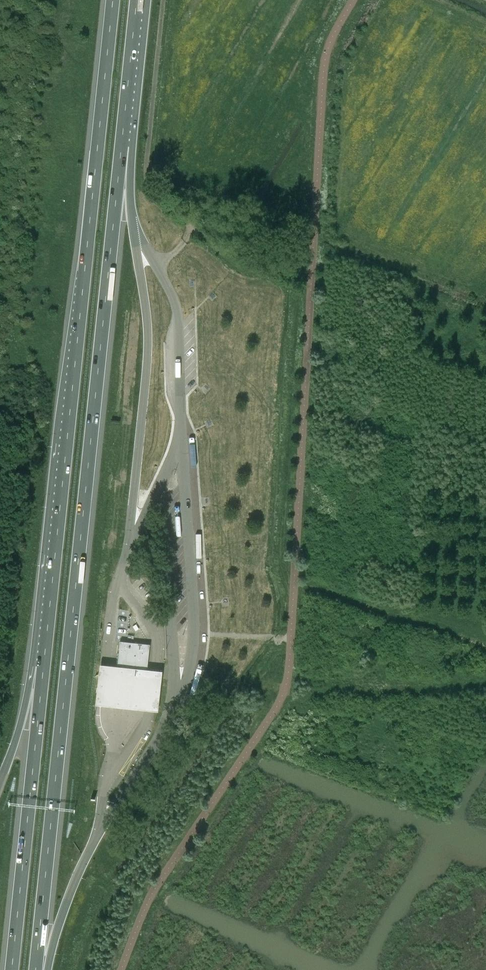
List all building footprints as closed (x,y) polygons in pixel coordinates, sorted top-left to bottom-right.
[(148,667),(148,666),(150,645),(120,641),(118,664),(117,669),(147,672),(148,667)] [(118,664),(99,662),(95,703),(158,710),(162,669),(148,667),(118,664)]
